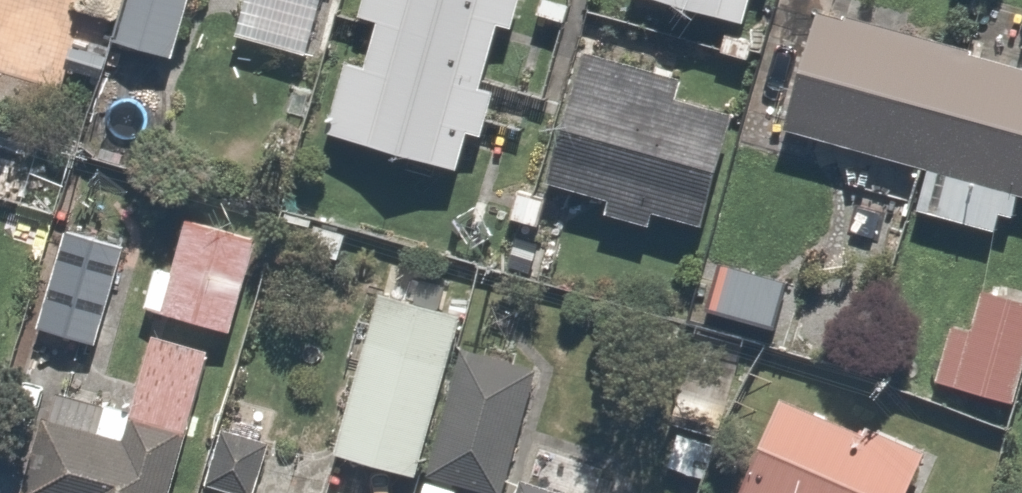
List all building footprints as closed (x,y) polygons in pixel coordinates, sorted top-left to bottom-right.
[(113,0),(66,0),(65,4),(109,16),(113,0)] [(109,16),(103,36),(162,53),(177,0),(113,0),(109,16)] [(310,15),(314,0),(253,0),(310,15)] [(478,0),(353,0),(349,14),(360,17),(349,60),(329,55),(309,131),(435,164),(478,0)] [(739,0),(642,0),(734,22),(739,0)] [(793,145),(852,158),(847,185),(904,198),(910,171),(948,180),(939,221),(1021,239),(1021,69),(820,24),(793,145)] [(721,109),(659,95),(665,70),(583,51),(576,78),(562,75),(537,180),(593,193),(589,212),(647,226),(650,211),(695,221),(721,109)] [(254,213),(177,200),(166,261),(144,257),(134,318),(233,334),(254,213)] [(119,236),(58,219),(27,327),(88,344),(119,236)] [(779,278),(708,264),(698,310),(769,325),(779,278)] [(454,342),(461,320),(372,291),(321,449),(410,478),(414,466),(454,342)] [(1021,331),(1021,300),(966,291),(960,329),(933,324),(923,386),(1011,401),(1021,331)] [(104,319),(83,395),(40,383),(10,492),(157,492),(197,345),(104,319)] [(545,372),(454,342),(414,466),(495,492),(506,492),(511,479),(545,372)] [(768,387),(727,492),(896,492),(914,444),(768,387)] [(511,479),(506,492),(555,492),(511,479)]
